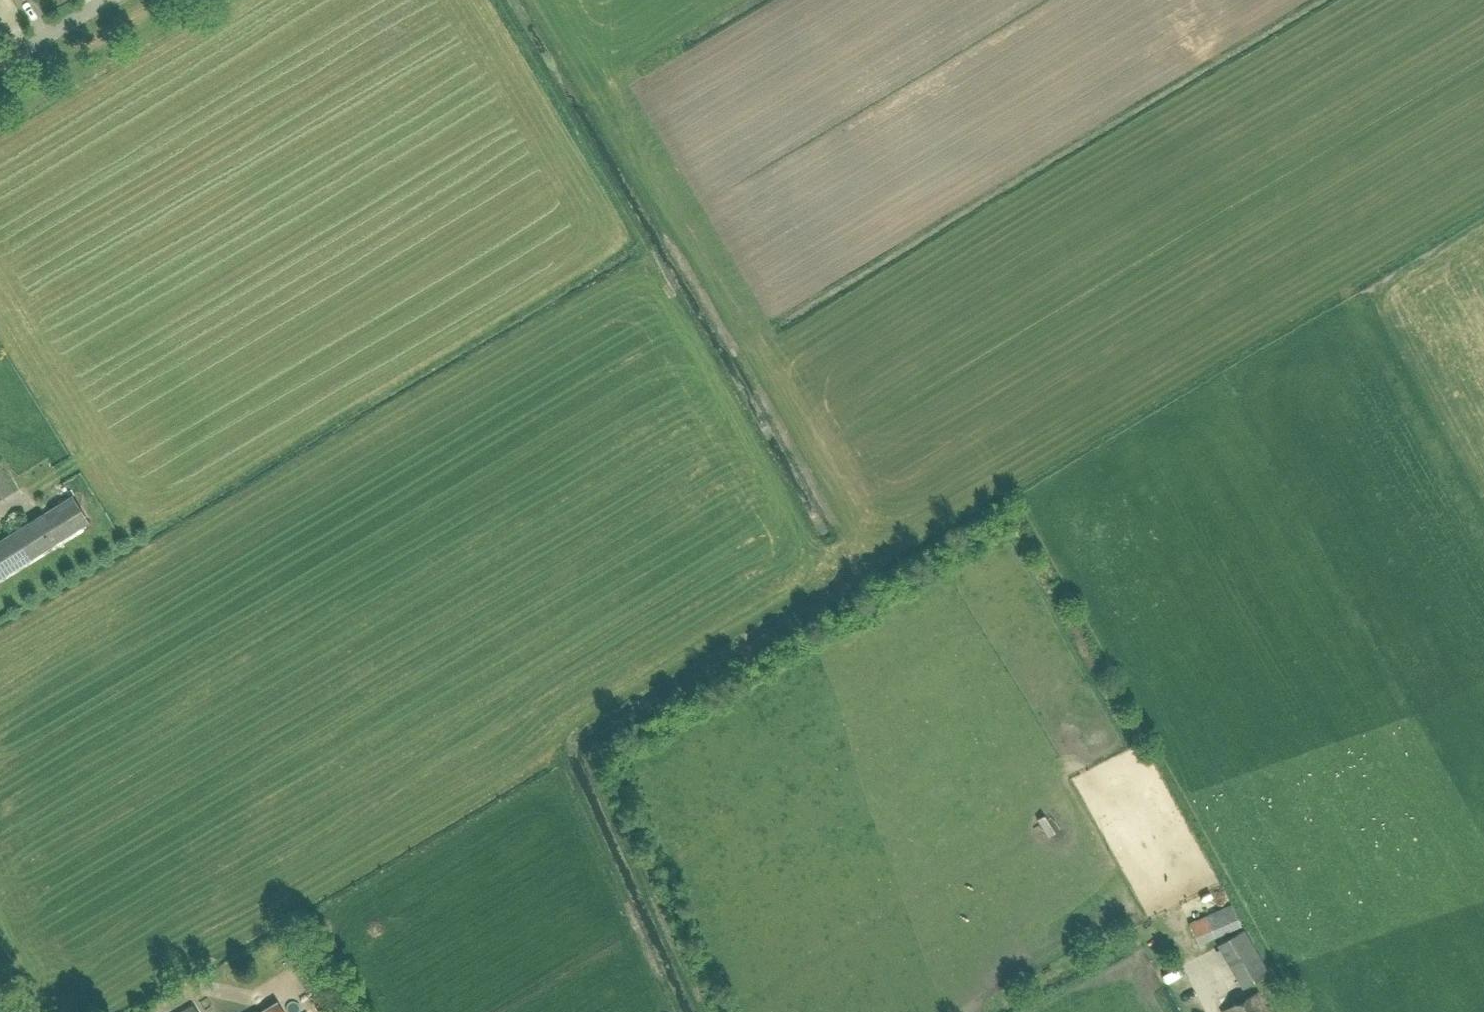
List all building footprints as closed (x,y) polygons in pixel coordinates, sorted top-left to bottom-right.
[(0,541),(0,577),(90,521),(74,495),(0,541)] [(1198,945),(1241,927),(1231,904),(1188,923),(1198,945)] [(1217,945),(1225,958),(1252,943),(1244,929),(1217,945)] [(209,984),(197,993),(203,1002),(216,993),(209,984)] [(173,1011),(192,1005),(188,992),(169,999),(173,1011)] [(1257,992),(1222,1011),(1223,1011),(1268,1011),(1257,992)] [(277,1001),(259,1011),(283,1011),(277,1001)]
